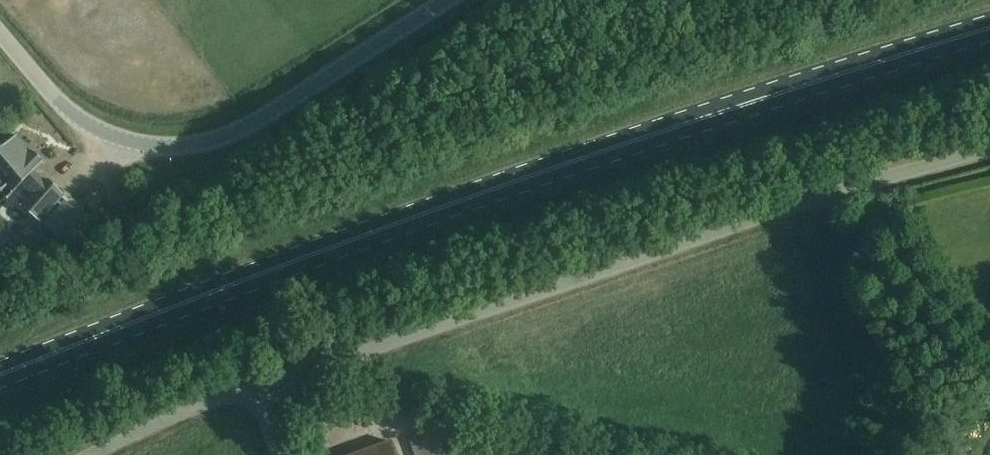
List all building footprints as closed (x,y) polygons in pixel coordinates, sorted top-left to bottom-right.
[(11,192),(12,193),(21,184),(32,196),(21,207),(39,223),(63,195),(48,180),(45,183),(33,172),(42,163),(40,160),(40,159),(33,153),(16,136),(0,149),(0,192),(7,187),(11,192)] [(414,454),(444,454),(436,432),(409,441),(414,454)] [(389,442),(353,454),(394,454),(389,442)]
